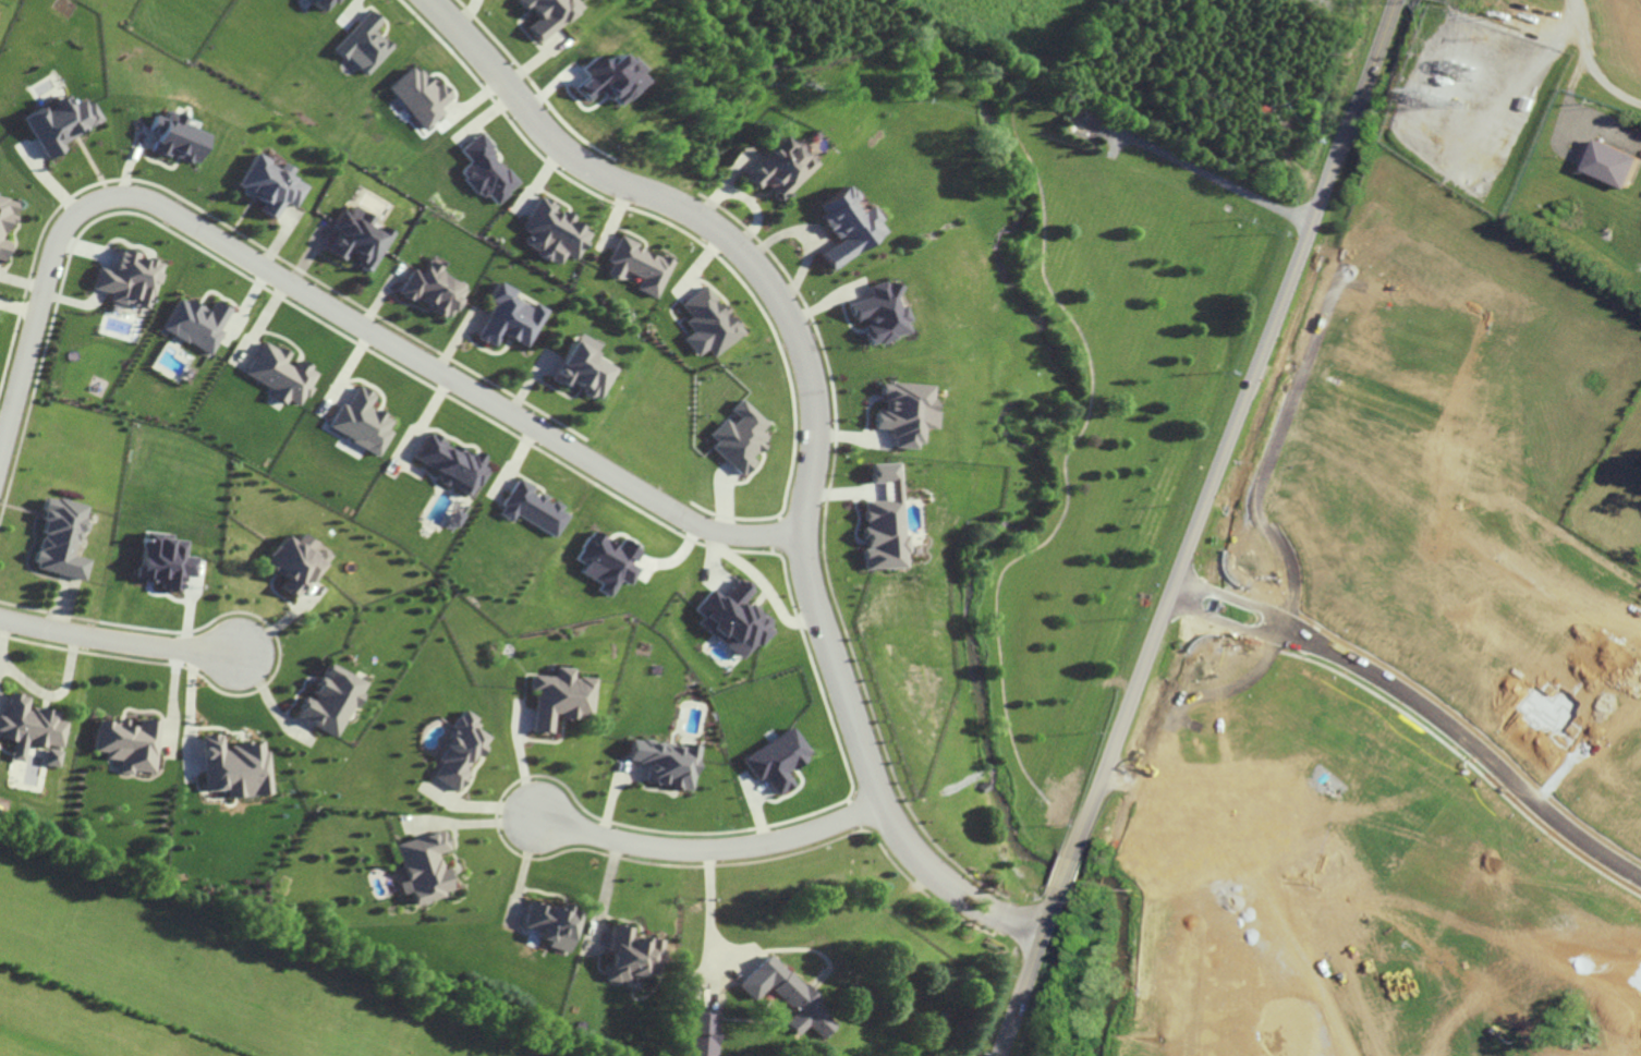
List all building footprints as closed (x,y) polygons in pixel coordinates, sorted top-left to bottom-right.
[(323,11),(330,0),(305,0),(323,11)] [(570,0),(517,0),(534,18),(525,27),(539,42),(576,7),(570,0)] [(381,21),(367,9),(334,48),(367,76),(392,47),(373,30),(381,21)] [(573,89),(587,101),(598,90),(617,108),(642,81),(634,73),(637,70),(615,50),(602,65),(592,55),(578,69),(585,76),(573,89)] [(388,88),(426,130),(445,112),(441,108),(454,96),(441,82),(435,87),(415,64),(388,88)] [(47,159),(66,149),(62,142),(100,122),(87,97),(72,105),(67,96),(48,105),(48,104),(24,116),(47,159)] [(208,135),(183,125),(186,118),(167,110),(164,118),(154,115),(148,130),(156,134),(150,148),(195,166),(208,135)] [(461,149),(472,163),(461,171),(483,200),(490,194),(496,203),(520,185),(480,133),(461,149)] [(744,176),(757,189),(763,183),(781,200),(814,164),(781,134),(744,176)] [(1599,139),(1585,170),(1629,189),(1640,162),(1640,158),(1599,139)] [(305,185),(288,177),(292,168),(280,162),(278,166),(252,154),(235,188),(250,196),(262,202),(258,211),(274,219),(283,202),(294,207),(305,185)] [(830,269),(883,233),(875,222),(878,219),(868,205),(856,213),(849,202),(855,198),(846,184),(813,207),(836,241),(818,253),(830,269)] [(6,260),(11,241),(3,239),(7,223),(12,224),(18,201),(0,196),(0,258),(6,260)] [(591,232),(572,223),(575,218),(556,208),(558,205),(540,196),(524,228),(531,232),(524,246),(561,264),(565,255),(577,260),(591,232)] [(327,252),(344,261),(346,257),(373,270),(391,232),(380,226),(377,231),(368,227),(373,217),(350,206),(347,214),(340,210),(331,227),(338,231),(327,252)] [(673,260),(619,238),(609,263),(612,264),(608,274),(621,280),(624,271),(642,278),(637,289),(658,298),(673,260)] [(93,289),(111,293),(110,300),(150,309),(160,263),(137,257),(138,253),(117,248),(113,269),(98,266),(93,289)] [(398,294),(415,302),(416,301),(450,317),(466,282),(426,264),(422,273),(411,268),(398,294)] [(848,303),(854,322),(862,319),(871,345),(906,333),(903,322),(905,321),(892,281),(884,284),(882,281),(867,286),(870,296),(848,303)] [(526,347),(544,309),(531,303),(530,307),(511,298),(515,290),(497,282),(488,300),(493,302),(476,338),(493,347),(499,334),(526,347)] [(713,356),(745,333),(723,304),(721,305),(706,286),(682,304),(691,317),(686,321),(693,331),(684,338),(698,357),(708,349),(713,356)] [(162,329),(212,355),(224,332),(221,330),(232,309),(215,300),(209,312),(179,296),(162,329)] [(592,356),(598,344),(575,332),(550,380),(567,388),(570,382),(584,389),(582,392),(598,400),(614,368),(592,356)] [(247,374),(274,389),(271,396),(287,404),(290,400),(303,407),(321,372),(293,358),(295,356),(264,340),(247,374)] [(928,385),(880,382),(879,398),(885,399),(885,409),(874,408),(873,428),(891,429),(890,447),(916,449),(917,428),(930,429),(931,410),(926,409),(928,385)] [(330,429),(381,455),(393,431),(389,429),(394,419),(371,407),(377,394),(360,385),(350,406),(344,402),(330,429)] [(712,447),(743,477),(757,462),(752,457),(769,438),(761,431),(768,424),(741,399),(731,410),(739,417),(732,425),(726,418),(711,434),(717,441),(712,447)] [(415,460),(443,472),(439,482),(470,496),(474,486),(480,489),(488,469),(478,465),(482,457),(457,447),(427,434),(415,460)] [(863,569),(901,567),(897,463),(870,464),(871,483),(886,482),(887,500),(862,501),(863,527),(861,527),(863,569)] [(516,515),(557,537),(569,515),(560,511),(563,506),(553,500),(553,501),(515,481),(498,514),(513,521),(516,515)] [(85,578),(89,559),(75,556),(86,505),(45,496),(40,520),(44,521),(34,567),(85,578)] [(612,597),(621,580),(631,585),(640,568),(632,564),(640,547),(623,539),(620,544),(593,531),(578,559),(587,564),(583,573),(603,583),(600,591),(612,597)] [(197,577),(199,557),(186,556),(188,538),(145,533),(140,579),(163,582),(162,589),(183,591),(185,575),(197,577)] [(331,555),(323,548),(322,549),(302,534),(297,541),(288,534),(266,563),(288,579),(282,587),(298,599),(331,555)] [(743,659),(755,644),(760,648),(776,627),(744,602),(754,589),(740,577),(723,598),(712,589),(695,610),(704,617),(699,623),(743,659)] [(340,737),(366,680),(329,664),(313,699),(307,697),(297,718),(340,737)] [(536,732),(554,733),(555,716),(594,718),(596,678),(574,677),(574,668),(557,667),(557,676),(533,675),(532,690),(538,690),(536,732)] [(68,720),(59,718),(60,711),(29,706),(31,696),(10,692),(6,716),(0,715),(0,731),(3,732),(2,739),(14,741),(11,759),(24,762),(27,744),(47,747),(44,764),(60,767),(68,720)] [(434,777),(457,791),(488,736),(475,729),(480,719),(464,710),(436,758),(443,762),(434,777)] [(156,772),(161,720),(141,718),(141,726),(129,725),(130,719),(120,719),(120,722),(99,720),(96,751),(108,752),(107,758),(122,759),(121,773),(133,774),(133,770),(156,772)] [(811,756),(792,727),(746,758),(759,780),(766,775),(780,796),(795,785),(786,772),(811,756)] [(273,794),(270,750),(265,751),(264,740),(242,742),(242,746),(225,747),(223,734),(203,735),(207,792),(229,790),(230,798),(273,794)] [(700,745),(681,742),(681,745),(634,738),(631,760),(651,763),(648,783),(694,789),(700,745)] [(397,843),(406,880),(398,882),(401,894),(410,891),(414,905),(445,897),(443,892),(453,889),(447,867),(442,869),(438,853),(451,850),(446,830),(397,843)] [(582,910),(562,906),(561,908),(531,901),(526,927),(542,931),(540,939),(550,941),(548,947),(572,952),(582,910)] [(664,939),(644,937),(643,941),(634,940),(635,927),(615,925),(610,981),(631,983),(631,975),(645,977),(646,974),(661,975),(664,939)] [(740,985),(756,1001),(769,987),(795,1012),(785,1023),(798,1035),(808,1025),(822,1039),(836,1025),(823,1012),(827,1008),(771,953),(740,985)] [(720,1014),(691,1013),(690,1055),(719,1055),(720,1014)]
